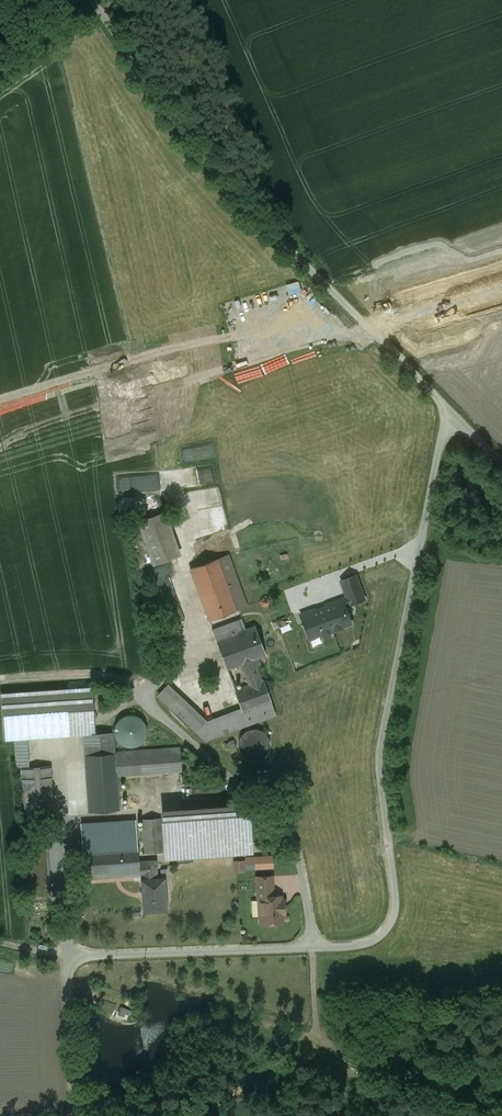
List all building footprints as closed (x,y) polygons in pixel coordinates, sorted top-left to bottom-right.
[(165,512),(138,522),(153,563),(180,554),(165,512)] [(242,595),(228,555),(217,558),(231,595),(236,610),(246,606),(242,595)] [(217,558),(190,568),(204,606),(231,595),(217,558)] [(348,597),(350,605),(365,599),(356,575),(342,581),(348,597)] [(231,595),(204,606),(209,620),(236,610),(231,595)] [(311,610),(301,614),(309,638),(321,634),(321,636),(342,628),(341,627),(351,623),(345,606),(350,605),(348,597),(333,602),(334,605),(312,613),(311,610)] [(268,599),(263,598),(261,601),(262,605),(266,606),(269,603),(268,599)] [(261,681),(253,659),(255,658),(245,630),(241,619),(212,630),(227,669),(241,663),(249,685),(235,691),(241,708),(242,711),(271,701),(264,683),(263,680),(261,681)] [(256,626),(245,630),(255,658),(264,655),(256,626)] [(158,696),(196,732),(205,722),(207,721),(168,685),(158,696)] [(91,688),(67,690),(70,734),(94,732),(91,688)] [(67,690),(1,694),(4,738),(70,734),(67,690)] [(271,701),(242,711),(241,708),(235,710),(241,727),(276,714),(271,701)] [(235,710),(222,715),(228,732),(241,727),(235,710)] [(123,745),(151,744),(150,715),(121,716),(123,745)] [(222,715),(207,721),(205,722),(196,732),(205,740),(228,732),(222,715)] [(251,732),(249,732),(248,733),(247,734),(245,735),(243,737),(242,739),(241,741),(240,743),(240,745),(240,747),(240,749),(240,750),(241,751),(241,753),(243,756),(244,758),(246,760),(249,761),(251,762),(253,763),(256,763),(259,762),(261,762),(263,761),(265,760),(267,758),(268,757),(269,755),(270,753),(271,751),(271,749),(272,747),(271,745),(271,744),(271,742),(270,740),(269,738),(268,737),(267,736),(265,734),(263,733),(261,732),(259,731),(256,731),(253,731),(251,732)] [(113,733),(84,735),(85,755),(115,753),(113,733)] [(179,748),(150,750),(152,773),(181,771),(179,748)] [(150,750),(115,753),(116,776),(152,773),(150,750)] [(115,753),(85,755),(89,812),(119,810),(116,776),(115,753)] [(50,767),(23,769),(26,813),(53,811),(50,767)] [(162,809),(162,820),(235,814),(234,803),(162,809)] [(235,814),(162,820),(165,852),(196,850),(252,846),(252,844),(250,813),(235,814)] [(159,818),(143,820),(146,853),(162,852),(159,818)] [(135,820),(81,824),(85,878),(139,874),(139,873),(138,862),(135,820)] [(45,835),(40,833),(36,836),(36,842),(41,844),(46,841),(45,835)] [(278,855),(249,855),(249,869),(278,869),(278,855)] [(156,861),(138,862),(139,873),(143,873),(143,880),(142,880),(144,912),(166,910),(163,878),(157,879),(156,861)] [(272,876),(257,877),(257,900),(260,900),(259,897),(273,896),(272,876)] [(273,896),(259,897),(260,900),(260,909),(258,910),(259,915),(260,916),(261,923),(271,922),(271,923),(282,923),(282,914),(284,914),(284,899),(281,900),(281,896),(273,896)]
